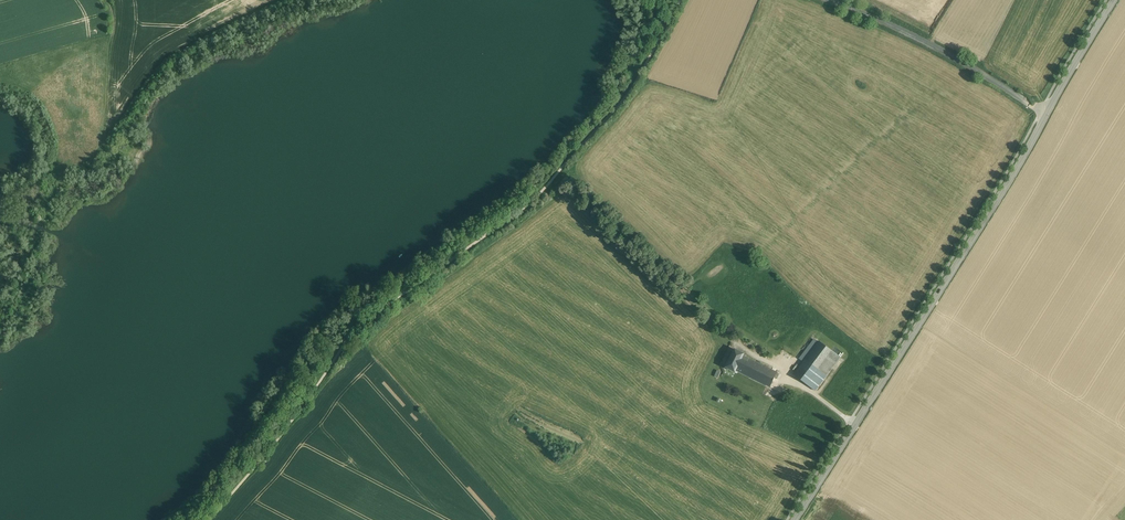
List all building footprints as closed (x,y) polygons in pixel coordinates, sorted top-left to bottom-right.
[(815,340),(805,352),(800,360),(803,362),(818,342),(815,340)] [(803,362),(793,374),(815,391),(840,357),(819,341),(818,342),(803,362)] [(744,354),(735,349),(725,367),(735,372),(736,370),(743,356),(744,354)] [(749,359),(743,356),(736,370),(742,373),(749,359)] [(777,372),(749,359),(742,373),(767,386),(770,387),(777,372)]
